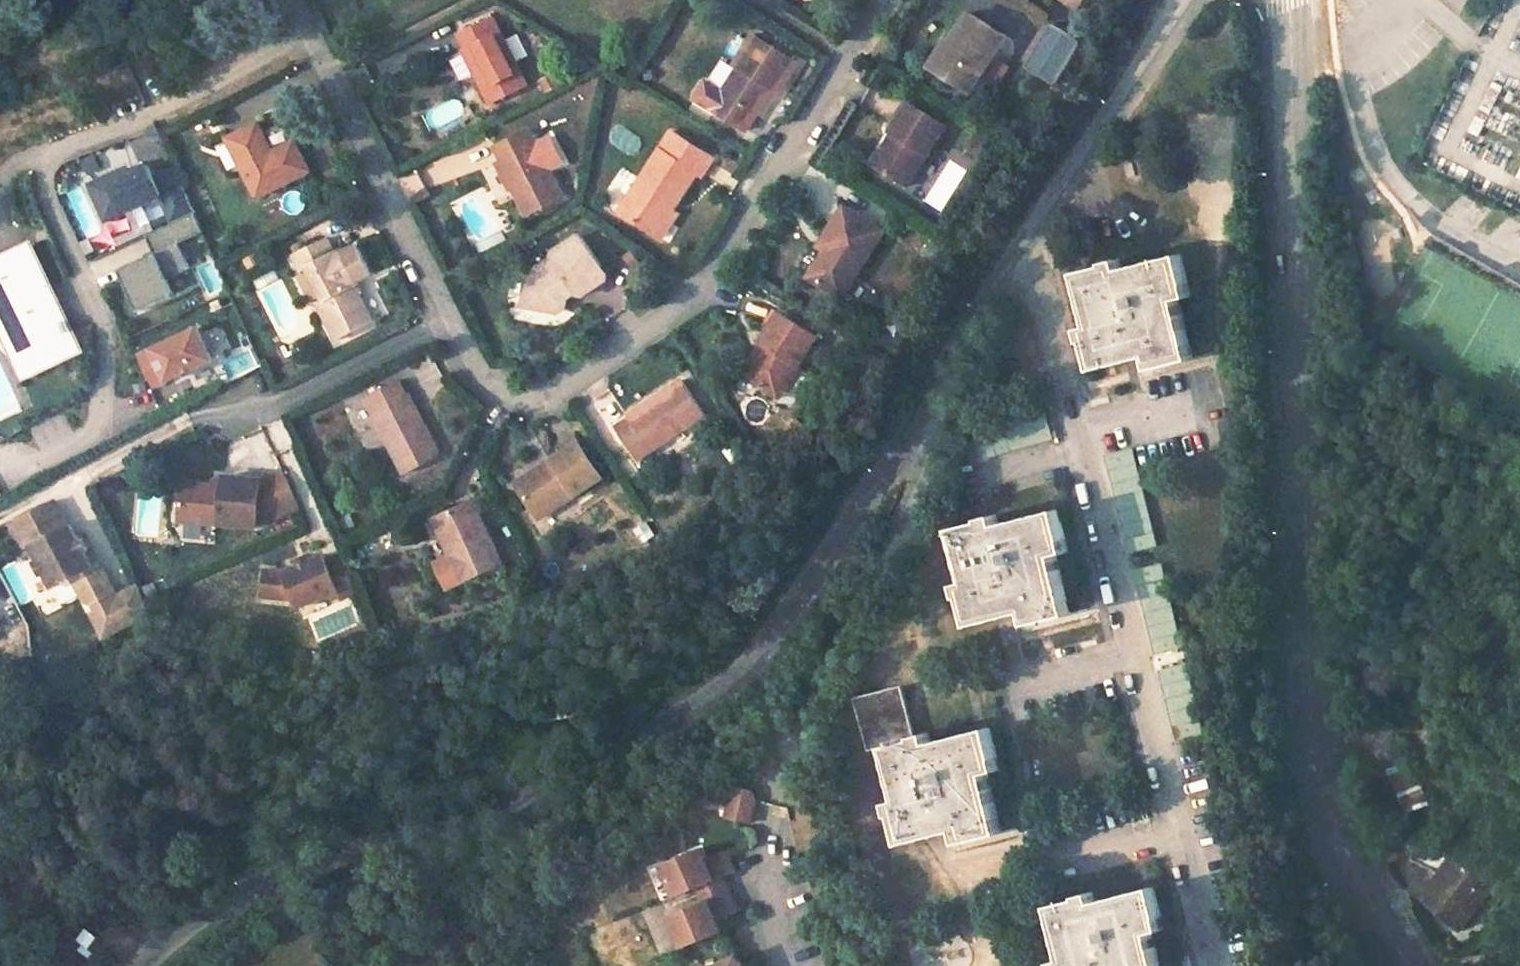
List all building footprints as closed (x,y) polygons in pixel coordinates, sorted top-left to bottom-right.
[(1072,8),(1078,0),(1060,0),(1072,8)] [(459,31),(478,70),(474,72),(489,104),(528,84),(493,15),(459,31)] [(966,96),(1002,43),(966,20),(946,49),(943,46),(927,69),(966,96)] [(1058,81),(1078,35),(1044,20),(1024,66),(1058,81)] [(703,83),(754,118),(782,76),(787,79),(801,58),(754,28),(740,49),(746,53),(731,77),(714,66),(703,83)] [(996,87),(1009,63),(996,56),(982,80),(996,87)] [(900,143),(880,172),(910,192),(950,132),(916,110),(895,139),(900,143)] [(500,150),(531,208),(570,188),(535,123),(504,138),(508,147),(500,150)] [(656,226),(694,162),(699,165),(712,146),(673,123),(655,154),(651,152),(620,203),(656,226)] [(221,141),(250,198),(302,172),(286,139),(263,151),(250,126),(221,141)] [(195,210),(184,185),(162,194),(148,163),(133,170),(131,166),(91,183),(107,218),(143,201),(147,209),(165,201),(173,221),(195,210)] [(405,195),(424,187),(417,170),(397,178),(405,195)] [(855,272),(885,227),(847,201),(822,236),(826,240),(808,267),(831,283),(845,264),(855,272)] [(190,267),(179,241),(204,230),(195,210),(173,221),(147,233),(155,251),(120,267),(139,309),(175,293),(168,277),(190,267)] [(332,230),(291,250),(297,263),(306,259),(320,288),(315,290),(332,322),(370,304),(354,271),(357,269),(355,267),(369,261),(357,233),(343,240),(342,238),(337,239),(332,230)] [(564,255),(543,267),(537,298),(572,303),(577,284),(581,280),(586,288),(614,271),(589,231),(565,245),(564,255)] [(0,256),(0,309),(4,317),(0,318),(0,328),(16,362),(75,335),(32,242),(0,256)] [(1108,271),(1084,276),(1096,326),(1085,328),(1090,347),(1096,346),(1102,368),(1155,355),(1158,365),(1196,356),(1182,297),(1190,295),(1181,254),(1128,266),(1126,258),(1106,263),(1108,271)] [(199,268),(209,290),(221,285),(212,263),(199,268)] [(843,291),(855,272),(845,264),(831,283),(843,291)] [(760,337),(740,367),(774,387),(784,372),(787,374),(817,330),(775,305),(757,335),(760,337)] [(213,357),(198,326),(141,353),(156,384),(213,357)] [(75,335),(16,362),(22,374),(80,346),(75,335)] [(369,396),(411,474),(448,456),(426,415),(420,419),(400,380),(369,396)] [(640,463),(708,421),(681,380),(654,397),(658,402),(617,427),(624,439),(640,463)] [(1045,414),(976,431),(983,457),(1051,440),(1045,414)] [(533,513),(599,471),(578,438),(554,452),(555,459),(515,485),(533,513)] [(1135,449),(1106,456),(1129,554),(1158,548),(1135,449)] [(226,488),(186,486),(184,525),(254,529),(297,512),(281,475),(263,483),(227,480),(226,488)] [(431,517),(460,578),(503,558),(472,496),(431,517)] [(60,501),(17,522),(29,546),(34,543),(42,559),(37,561),(43,572),(46,570),(54,586),(75,576),(87,601),(90,606),(115,594),(101,565),(94,568),(86,552),(80,540),(73,525),(72,525),(60,501)] [(982,528),(959,534),(970,580),(961,583),(965,600),(973,598),(979,623),(1028,611),(1031,624),(1070,615),(1056,556),(1070,553),(1060,510),(1003,523),(1001,514),(980,519),(982,528)] [(624,524),(635,542),(649,534),(637,515),(624,524)] [(85,538),(80,540),(86,552),(90,550),(85,538)] [(358,590),(342,553),(323,560),(321,554),(281,571),(258,568),(255,595),(290,600),(293,608),(332,591),(336,600),(358,590)] [(1162,563),(1134,570),(1154,652),(1182,645),(1162,563)] [(150,611),(138,586),(110,600),(100,605),(101,607),(90,612),(101,635),(150,611)] [(1187,664),(1160,670),(1177,741),(1204,734),(1187,664)] [(905,691),(860,701),(873,757),(889,754),(918,747),(916,739),(905,691)] [(929,736),(916,739),(918,747),(889,754),(901,805),(891,808),(894,821),(903,819),(909,847),(959,835),(962,846),(1005,836),(991,775),(999,773),(988,729),(931,743),(929,736)] [(762,789),(748,785),(740,817),(761,823),(767,799),(762,789)] [(1405,842),(1394,823),(1384,831),(1395,848),(1439,874),(1453,854),(1429,840),(1405,842)] [(1496,873),(1457,846),(1453,854),(1439,874),(1422,898),(1462,923),(1496,873)] [(701,890),(747,872),(741,858),(721,866),(718,860),(713,848),(676,862),(689,895),(701,890)] [(721,866),(741,858),(739,852),(718,860),(721,866)] [(731,894),(726,881),(701,890),(707,904),(731,894)] [(1053,908),(1066,960),(1055,963),(1055,965),(1163,965),(1154,930),(1163,927),(1153,884),(1095,898),(1094,892),(1079,896),(1080,901),(1053,908)] [(746,906),(740,891),(731,894),(707,904),(682,914),(694,947),(732,932),(728,920),(725,914),(746,906)] [(728,920),(748,912),(746,906),(725,914),(728,920)] [(748,957),(726,965),(751,965),(748,957)]
